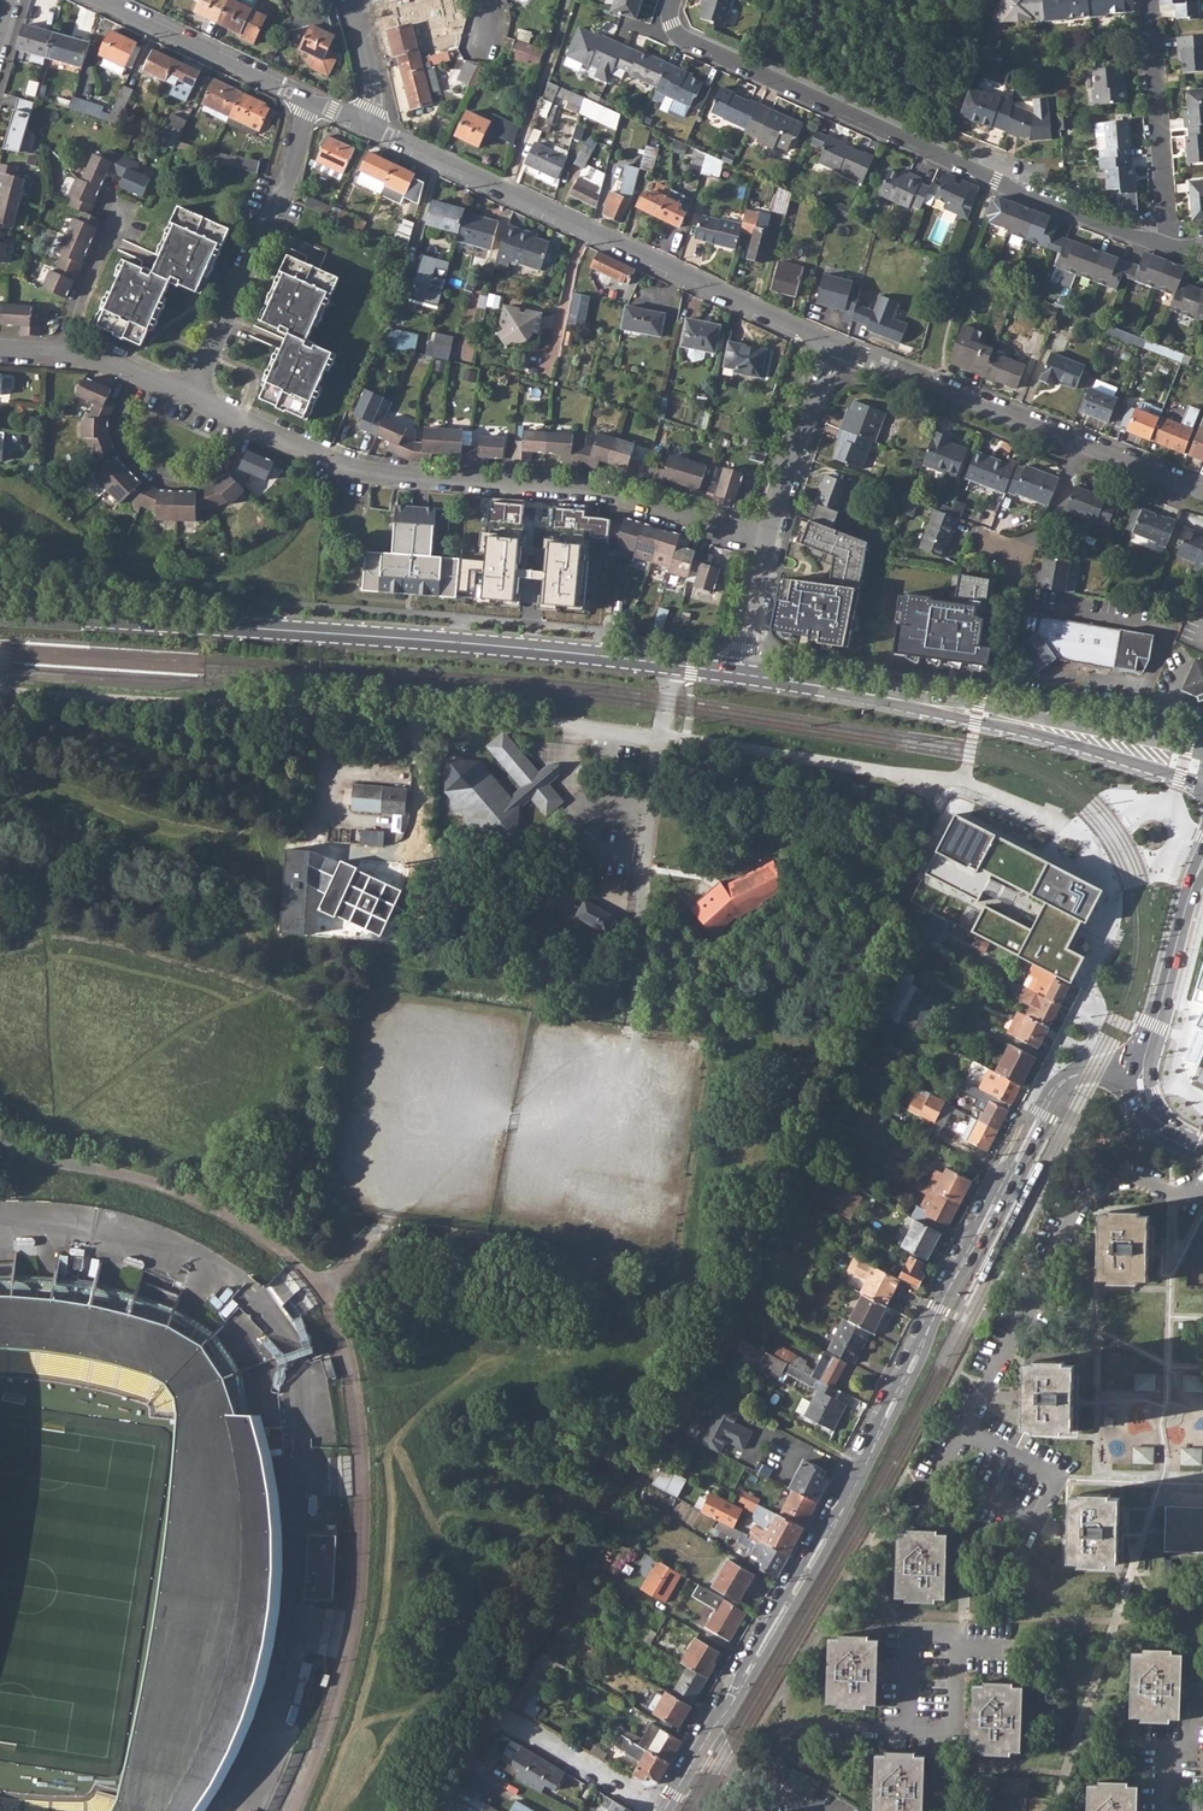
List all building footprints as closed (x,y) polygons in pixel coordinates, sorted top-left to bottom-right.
[(219,23),(230,0),(202,0),(196,12),(219,23)] [(219,23),(241,33),(245,35),(243,39),(254,44),(261,31),(258,30),(265,16),(237,2),(238,0),(230,0),(219,23)] [(610,10),(622,14),(635,18),(641,0),(613,0),(610,10)] [(733,0),(706,0),(700,18),(713,21),(712,23),(725,27),(733,0)] [(994,20),(1007,21),(1013,18),(1021,17),(1029,19),(1042,16),(1041,0),(1001,0),(994,20)] [(1067,20),(1066,18),(1088,16),(1087,0),(1041,0),(1042,16),(1043,21),(1067,20)] [(1088,16),(1088,17),(1106,16),(1106,13),(1134,11),(1134,0),(1087,0),(1088,16)] [(1173,4),(1174,20),(1187,19),(1187,21),(1199,20),(1197,2),(1186,3),(1185,0),(1158,0),(1159,6),(1173,4)] [(292,17),(286,30),(312,25),(330,22),(327,9),(292,17)] [(397,56),(399,64),(429,57),(459,49),(462,38),(426,48),(419,22),(388,30),(394,56),(397,56)] [(16,49),(45,58),(52,33),(23,25),(16,49)] [(335,36),(312,25),(301,49),(310,53),(308,59),(310,67),(329,76),(340,54),(328,49),(335,36)] [(615,66),(624,46),(600,35),(599,37),(578,28),(565,56),(587,66),(588,63),(598,68),(594,77),(607,83),(615,66)] [(104,57),(124,67),(136,42),(108,29),(96,54),(104,57)] [(45,58),(82,68),(90,44),(52,33),(45,58)] [(1176,37),(1177,51),(1181,51),(1182,73),(1202,71),(1202,35),(1176,37)] [(515,48),(541,58),(544,49),(517,40),(515,48)] [(615,66),(630,72),(629,75),(658,87),(668,64),(657,58),(656,60),(650,58),(624,46),(615,66)] [(512,57),(538,67),(541,58),(515,48),(512,57)] [(143,70),(165,81),(175,60),(152,50),(143,70)] [(120,75),(124,67),(104,57),(100,65),(120,75)] [(430,63),(429,57),(399,64),(412,109),(434,104),(431,94),(423,64),(430,63)] [(165,81),(189,92),(198,71),(175,60),(165,81)] [(1101,60),(1091,60),(1091,70),(1101,69),(1101,60)] [(459,80),(470,85),(478,68),(480,63),(469,61),(459,80)] [(439,92),(430,63),(423,64),(431,94),(439,92)] [(683,117),(688,107),(692,97),(694,98),(701,83),(689,77),(684,75),(685,71),(668,64),(658,87),(652,101),(661,105),(665,96),(673,99),(668,110),(683,117)] [(1121,88),(1121,79),(1123,79),(1122,67),(1101,69),(1091,70),(1093,90),(1091,90),(1093,106),(1126,103),(1125,88),(1121,88)] [(201,103),(228,116),(240,91),(213,78),(201,103)] [(23,92),(34,96),(38,83),(27,80),(23,92)] [(579,106),(582,107),(582,106),(584,98),(548,81),(543,99),(544,99),(551,103),(555,95),(568,102),(579,106)] [(107,119),(116,123),(131,89),(123,85),(109,115),(107,119)] [(747,102),(738,98),(738,99),(731,96),(732,92),(719,87),(712,103),(715,104),(710,113),(747,130),(758,105),(748,100),(747,102)] [(1001,99),(970,87),(959,116),(991,128),(991,126),(1008,133),(1012,104),(1013,97),(1003,93),(1001,99)] [(1189,90),(1190,109),(1182,110),(1184,127),(1187,126),(1202,125),(1202,89),(1189,90)] [(240,91),(228,116),(257,130),(268,108),(264,106),(265,103),(240,91)] [(4,148),(19,151),(33,101),(19,97),(4,148)] [(80,99),(72,97),(68,108),(76,111),(80,99)] [(580,113),(616,130),(620,114),(584,98),(582,106),(582,107),(580,113)] [(1030,141),(1051,139),(1049,112),(1047,112),(1046,98),(1032,99),(1033,113),(1012,104),(1008,133),(1008,135),(1016,138),(1017,136),(1026,140),(1026,138),(1030,139),(1030,141)] [(104,107),(80,99),(76,111),(106,120),(107,119),(109,115),(102,112),(104,107)] [(550,124),(556,108),(550,106),(551,103),(544,99),(540,114),(545,116),(543,121),(550,124)] [(566,108),(576,113),(579,106),(568,102),(566,108)] [(756,141),(773,149),(774,145),(786,150),(791,140),(795,138),(802,125),(784,117),(782,120),(772,115),(773,112),(758,105),(747,130),(746,133),(757,138),(756,141)] [(457,136),(479,147),(491,122),(469,111),(457,136)] [(160,144),(175,151),(176,147),(179,141),(188,121),(173,114),(160,144)] [(251,135),(257,130),(228,116),(225,122),(251,135)] [(1059,129),(1068,129),(1067,117),(1058,117),(1059,129)] [(1106,136),(1107,149),(1098,150),(1099,159),(1131,157),(1128,121),(1105,123),(1106,136)] [(131,130),(140,135),(144,126),(135,122),(131,130)] [(1105,123),(1095,124),(1096,137),(1106,136),(1105,123)] [(1202,161),(1202,125),(1187,126),(1187,135),(1184,135),(1186,162),(1202,161)] [(821,150),(827,136),(815,131),(809,145),(821,150)] [(314,160),(340,173),(352,148),(326,136),(314,160)] [(864,155),(844,146),(844,144),(827,136),(821,150),(822,154),(817,162),(838,172),(839,169),(849,174),(851,179),(861,184),(873,157),(864,153),(864,155)] [(176,147),(190,154),(193,147),(179,141),(176,147)] [(549,172),(557,176),(565,158),(536,144),(527,163),(537,168),(548,174),(549,172)] [(646,145),(640,168),(652,172),(658,148),(646,145)] [(691,165),(703,168),(706,154),(696,149),(691,165)] [(94,153),(83,180),(101,188),(108,172),(115,175),(124,156),(109,150),(105,157),(94,153)] [(583,169),(571,195),(596,208),(605,174),(585,164),(589,155),(580,150),(573,164),(583,169)] [(206,160),(248,169),(252,159),(234,154),(234,156),(211,151),(206,160)] [(353,182),(378,194),(383,185),(392,164),(367,152),(353,182)] [(725,152),(721,161),(725,162),(731,165),(735,156),(725,152)] [(701,175),(716,179),(721,160),(706,154),(703,168),(701,175)] [(140,164),(124,156),(115,175),(123,178),(120,186),(143,197),(152,179),(137,172),(140,164)] [(1134,193),(1131,157),(1099,159),(1098,160),(1099,171),(1103,170),(1105,191),(1117,190),(1118,194),(1134,193)] [(248,169),(256,172),(259,160),(252,159),(248,169)] [(721,161),(721,160),(716,179),(719,180),(725,162),(721,161)] [(0,198),(20,203),(25,180),(15,177),(17,167),(0,164),(0,182),(4,183),(0,198)] [(392,164),(383,185),(404,195),(413,174),(392,164)] [(634,188),(640,168),(627,165),(625,172),(629,173),(628,176),(623,175),(620,185),(634,188)] [(703,168),(691,165),(689,172),(701,175),(703,168)] [(548,174),(537,168),(535,173),(536,177),(550,184),(554,183),(557,176),(549,172),(548,174)] [(877,194),(907,208),(909,204),(919,209),(927,192),(929,187),(919,183),(921,179),(907,173),(905,178),(888,170),(877,194)] [(943,209),(957,215),(956,219),(966,223),(977,193),(968,189),(970,184),(963,180),(959,187),(956,185),(955,177),(945,172),(939,187),(935,195),(933,198),(945,204),(943,209)] [(70,206),(82,211),(91,214),(95,206),(93,205),(101,188),(83,180),(78,178),(71,195),(74,197),(70,206)] [(1188,182),(1191,220),(1202,219),(1202,180),(1188,182)] [(935,195),(939,187),(931,183),(929,187),(927,192),(935,195)] [(979,188),(970,184),(968,189),(977,193),(979,188)] [(775,185),(769,209),(771,210),(770,212),(786,216),(792,193),(775,185)] [(604,214),(621,222),(630,201),(620,197),(623,191),(614,186),(606,201),(610,203),(604,214)] [(639,207),(659,217),(668,198),(648,187),(639,207)] [(659,217),(679,228),(687,213),(688,206),(682,203),(685,197),(672,190),(668,198),(659,217)] [(302,205),(328,216),(332,207),(306,196),(302,205)] [(1009,229),(1019,204),(999,196),(993,199),(986,216),(989,222),(1009,229)] [(1,232),(4,224),(14,227),(20,203),(0,198),(0,199),(0,231),(1,232)] [(427,225),(457,233),(462,212),(463,210),(433,202),(427,225)] [(1029,240),(1039,212),(1019,204),(1009,229),(1008,233),(1029,240)] [(849,210),(837,205),(834,212),(846,218),(849,210)] [(124,337),(142,345),(149,329),(153,331),(168,298),(164,297),(170,282),(181,287),(182,285),(201,294),(231,229),(178,207),(157,255),(161,257),(154,272),(123,259),(115,276),(120,278),(113,294),(109,293),(94,324),(115,333),(114,335),(123,340),(124,337)] [(74,218),(67,236),(89,246),(90,245),(96,229),(99,229),(103,220),(91,214),(82,211),(78,220),(74,218)] [(748,259),(764,263),(772,234),(765,232),(769,217),(748,211),(743,232),(754,235),(748,259)] [(455,240),(491,250),(498,222),(462,212),(457,233),(455,240)] [(1049,248),(1054,234),(1060,219),(1039,212),(1029,240),(1049,248)] [(696,240),(736,250),(743,224),(721,219),(721,221),(702,216),(696,240)] [(392,242),(406,248),(413,223),(402,218),(392,242)] [(532,233),(507,225),(496,259),(508,264),(510,259),(540,270),(543,261),(553,264),(559,246),(530,236),(532,233)] [(1054,234),(1049,248),(1055,250),(1061,252),(1066,238),(1054,234)] [(62,255),(59,263),(80,273),(83,264),(81,263),(89,246),(67,236),(59,254),(62,255)] [(1066,238),(1061,252),(1056,266),(1076,274),(1087,246),(1066,238)] [(589,267),(626,285),(634,268),(588,246),(581,261),(590,265),(589,267)] [(1087,246),(1076,274),(1096,282),(1106,253),(1087,246)] [(1139,266),(1134,279),(1155,287),(1165,260),(1144,252),(1139,266)] [(1106,253),(1096,282),(1116,290),(1122,275),(1127,261),(1106,253)] [(288,410),(308,420),(323,387),(319,385),(326,370),(330,372),(338,354),(307,341),(314,325),(319,326),(340,277),(289,255),(260,319),(281,329),(280,331),(289,335),(283,349),(278,348),(264,380),(268,382),(260,398),(279,406),(277,408),(286,412),(288,410)] [(508,264),(496,259),(495,261),(494,266),(506,270),(508,264)] [(1165,260),(1155,287),(1174,295),(1180,281),(1185,268),(1165,260)] [(553,264),(543,261),(540,270),(549,273),(553,264)] [(773,291),(796,297),(804,268),(780,261),(773,291)] [(1127,261),(1122,275),(1128,277),(1134,279),(1139,266),(1127,261)] [(75,282),(80,273),(59,263),(55,272),(51,270),(43,288),(66,298),(73,281),(75,282)] [(843,321),(851,323),(862,284),(824,274),(816,303),(845,311),(843,321)] [(1174,295),(1169,309),(1198,320),(1200,288),(1180,281),(1174,295)] [(568,325),(583,328),(590,291),(575,288),(568,325)] [(476,308),(484,309),(487,298),(479,295),(476,308)] [(31,308),(7,306),(6,325),(21,326),(21,334),(39,335),(40,317),(31,317),(31,308)] [(497,334),(505,345),(508,343),(510,341),(519,341),(525,340),(527,338),(531,331),(536,332),(539,314),(525,311),(521,312),(519,309),(503,306),(500,324),(503,330),(497,334)] [(620,329),(659,337),(663,314),(625,306),(620,329)] [(702,352),(712,354),(718,326),(683,319),(678,347),(686,349),(702,352)] [(970,367),(985,372),(993,353),(995,348),(971,339),(975,328),(966,324),(952,361),(970,368),(970,367)] [(1106,332),(1113,335),(1116,328),(1109,325),(1106,332)] [(385,347),(413,354),(417,336),(389,330),(385,347)] [(434,343),(452,347),(454,338),(436,334),(434,343)] [(1143,346),(1181,361),(1184,353),(1145,339),(1143,346)] [(735,371),(760,376),(766,348),(727,340),(722,365),(735,368),(735,371)] [(425,357),(448,362),(452,347),(434,343),(428,342),(425,357)] [(689,363),(700,361),(702,352),(686,349),(684,357),(689,363)] [(1039,380),(1052,386),(1054,380),(1063,358),(1050,352),(1039,380)] [(985,374),(1017,387),(1025,365),(993,353),(985,372),(985,374)] [(1054,380),(1075,388),(1084,366),(1063,358),(1054,380)] [(95,403),(89,418),(109,419),(116,402),(108,398),(112,389),(85,378),(77,395),(95,403)] [(1083,412),(1108,422),(1118,397),(1092,388),(1083,412)] [(360,427),(377,435),(384,419),(376,415),(384,397),(367,389),(354,415),(364,419),(360,427)] [(855,399),(852,409),(847,420),(844,419),(840,429),(871,441),(875,442),(887,412),(855,399)] [(1160,416),(1163,408),(1141,399),(1137,408),(1128,405),(1120,426),(1151,438),(1159,417),(1160,416)] [(656,417),(663,419),(666,404),(659,403),(656,417)] [(1151,438),(1189,453),(1198,430),(1160,416),(1159,417),(1151,438)] [(387,449),(412,461),(416,442),(403,437),(407,427),(385,417),(384,419),(377,435),(391,442),(387,449)] [(87,438),(92,454),(113,445),(109,436),(107,437),(109,419),(89,418),(83,418),(83,438),(87,438)] [(432,453),(442,454),(444,429),(426,428),(425,443),(416,442),(412,461),(431,462),(432,453)] [(452,464),(469,465),(470,447),(462,446),(463,431),(444,429),(442,454),(452,455),(452,464)] [(861,468),(871,441),(840,429),(837,437),(841,439),(833,458),(861,468)] [(968,450),(951,443),(945,442),(947,435),(935,431),(922,464),(958,478),(968,450)] [(532,452),(547,453),(549,433),(524,432),(524,442),(513,441),(512,459),(532,460),(532,452)] [(562,462),(581,464),(585,446),(573,445),(573,435),(549,433),(547,453),(563,454),(562,462)] [(739,442),(752,446),(754,437),(741,433),(739,442)] [(599,460),(608,463),(615,439),(598,434),(593,449),(585,446),(581,464),(597,470),(599,460)] [(1202,459),(1202,436),(1201,435),(1193,455),(1202,459)] [(480,447),(470,447),(469,465),(471,465),(487,467),(488,457),(504,458),(505,439),(481,437),(480,447)] [(634,445),(615,439),(608,463),(619,467),(616,475),(634,480),(639,462),(630,460),(634,445)] [(93,476),(105,490),(128,469),(115,456),(117,455),(113,445),(92,454),(98,471),(93,476)] [(237,456),(228,473),(242,487),(249,472),(266,480),(274,462),(248,450),(244,459),(237,456)] [(967,478),(1006,493),(1007,492),(1017,465),(1018,463),(1008,459),(1007,463),(977,452),(967,478)] [(671,481),(681,485),(688,461),(669,456),(665,471),(656,467),(651,485),(668,490),(671,481)] [(689,496),(705,501),(710,484),(702,482),(706,467),(688,461),(681,485),(691,488),(689,496)] [(1017,465),(1007,492),(1016,495),(1017,493),(1049,506),(1060,478),(1027,466),(1026,468),(1017,465)] [(719,486),(710,484),(705,501),(722,506),(724,497),(735,501),(743,473),(725,468),(719,486)] [(126,498),(141,505),(150,485),(142,482),(141,483),(128,469),(105,490),(119,505),(126,498)] [(213,484),(204,487),(212,507),(228,501),(231,504),(245,491),(242,487),(228,473),(214,486),(213,484)] [(816,503),(840,512),(850,483),(827,474),(816,503)] [(160,489),(150,485),(141,505),(149,508),(157,512),(157,521),(175,521),(176,492),(159,492),(160,489)] [(196,492),(176,492),(175,521),(196,520),(196,513),(212,507),(204,487),(196,490),(196,492)] [(1066,512),(1108,527),(1117,504),(1105,500),(1107,498),(1075,487),(1066,512)] [(899,502),(907,505),(909,500),(910,497),(903,494),(899,502)] [(913,514),(917,503),(909,500),(907,505),(905,511),(913,514)] [(957,502),(954,511),(952,516),(959,519),(961,519),(966,505),(957,502)] [(817,504),(811,521),(833,530),(840,513),(817,504)] [(363,590),(456,598),(459,559),(432,557),(435,508),(397,505),(394,554),(366,552),(364,586),(363,590)] [(1124,528),(1133,532),(1143,509),(1134,505),(1124,528)] [(946,507),(944,513),(952,516),(954,511),(946,507)] [(1166,519),(1143,509),(1133,532),(1158,541),(1157,542),(1167,546),(1177,521),(1167,517),(1166,519)] [(921,548),(945,557),(959,519),(952,516),(944,513),(935,510),(921,548)] [(608,543),(635,551),(643,523),(624,518),(623,523),(611,520),(608,543)] [(538,605),(589,609),(595,531),(479,521),(472,598),(523,603),(523,601),(538,603),(538,605)] [(820,644),(849,649),(856,612),(853,611),(857,590),(860,590),(869,544),(833,530),(811,521),(802,545),(826,556),(824,561),(833,565),(831,579),(802,576),(801,582),(785,580),(775,632),(800,635),(801,631),(821,634),(820,644)] [(633,557),(651,562),(661,531),(651,528),(651,526),(643,523),(635,551),(633,557)] [(1202,573),(1202,531),(1200,535),(1196,534),(1197,532),(1185,527),(1179,540),(1182,541),(1176,555),(1189,561),(1190,559),(1196,562),(1194,569),(1202,573)] [(651,562),(670,567),(680,535),(671,532),(671,534),(661,531),(651,562)] [(687,578),(689,569),(695,551),(687,549),(690,538),(680,535),(670,567),(668,572),(687,578)] [(1037,586),(1064,591),(1070,561),(1079,562),(1081,550),(1054,541),(1052,558),(1045,556),(1042,577),(1038,577),(1037,586)] [(1111,561),(1117,548),(1108,544),(1102,558),(1111,561)] [(713,557),(695,551),(689,569),(696,571),(698,572),(694,586),(713,592),(720,568),(710,565),(713,557)] [(1074,593),(1079,562),(1070,561),(1064,591),(1074,593)] [(933,597),(906,594),(906,597),(902,622),(902,624),(899,624),(895,654),(908,656),(922,658),(929,659),(943,660),(950,661),(963,663),(971,664),(984,666),(989,667),(993,648),(987,647),(982,646),(983,635),(989,595),(991,579),(960,575),(957,592),(955,603),(950,602),(932,600),(933,597)] [(906,597),(901,596),(897,621),(902,622),(906,597)] [(1014,649),(1032,675),(1055,659),(1127,671),(1127,669),(1144,672),(1151,658),(1155,634),(1025,613),(1022,631),(1034,633),(1034,636),(1014,649)] [(1197,695),(1202,693),(1202,663),(1195,659),(1182,690),(1197,695)] [(546,816),(563,802),(547,783),(559,773),(551,763),(538,773),(504,731),(486,745),(521,786),(506,798),(476,761),(449,760),(446,786),(454,796),(451,798),(451,808),(460,808),(462,806),(469,814),(466,816),(466,826),(476,826),(478,824),(485,832),(513,834),(516,808),(530,796),(546,816)] [(406,816),(408,790),(353,784),(351,809),(406,816)] [(970,931),(1035,965),(1055,976),(1058,977),(1075,984),(1090,957),(1077,950),(1084,937),(1092,924),(1110,889),(961,813),(927,875),(948,885),(986,904),(970,931)] [(363,829),(362,843),(385,845),(386,830),(363,829)] [(311,863),(312,850),(288,848),(282,934),(306,936),(310,885),(328,894),(320,910),(338,918),(339,917),(383,938),(405,889),(361,869),(362,867),(344,859),(337,875),(311,863)] [(713,886),(686,908),(710,937),(739,914),(776,891),(767,866),(723,886),(719,881),(713,886)] [(610,929),(613,924),(616,925),(618,921),(586,900),(584,904),(579,900),(574,908),(579,912),(577,915),(606,933),(610,934),(612,931),(610,929)] [(924,935),(937,942),(949,920),(935,913),(924,935)] [(1046,985),(1041,996),(1060,1006),(1070,987),(1056,980),(1058,977),(1055,976),(1035,965),(1030,974),(1042,981),(1041,983),(1046,985)] [(1192,999),(1202,1003),(1202,965),(1192,999)] [(884,1014),(894,1019),(914,985),(903,979),(884,1014)] [(1049,1028),(1060,1006),(1041,996),(1038,994),(1024,987),(1021,993),(1023,1001),(1031,1006),(1026,1015),(1030,1017),(1036,1020),(1049,1028)] [(1020,1012),(1016,1019),(1026,1024),(1030,1017),(1026,1015),(1020,1012)] [(901,1023),(912,1029),(924,1035),(927,1029),(904,1017),(901,1023)] [(1036,1020),(1030,1017),(1026,1024),(1016,1019),(1008,1034),(1038,1050),(1049,1028),(1036,1020)] [(1001,1054),(1006,1056),(1011,1047),(1006,1044),(1001,1054)] [(1006,1056),(997,1073),(1002,1076),(1022,1086),(1035,1060),(1011,1047),(1006,1056)] [(993,1071),(983,1090),(992,1095),(1012,1105),(1022,1086),(1002,1076),(997,1073),(993,1071)] [(966,1081),(978,1087),(982,1079),(970,1073),(966,1081)] [(987,1104),(992,1095),(983,1090),(978,1087),(966,1081),(961,1090),(982,1101),(978,1109),(984,1113),(980,1122),(998,1131),(1009,1110),(991,1101),(989,1105),(987,1104)] [(909,1109),(935,1123),(946,1104),(947,1102),(920,1088),(909,1109)] [(935,1123),(943,1127),(954,1108),(946,1104),(935,1123)] [(969,1142),(988,1151),(998,1131),(980,1122),(969,1142)] [(896,1168),(918,1179),(921,1173),(895,1159),(888,1171),(893,1174),(896,1168)] [(893,1174),(914,1185),(918,1179),(896,1168),(893,1174)] [(939,1190),(961,1202),(973,1181),(948,1168),(937,1189),(939,1190)] [(1024,1183),(1019,1180),(1014,1190),(1008,1201),(1013,1204),(1024,1183)] [(841,1212),(851,1218),(863,1196),(852,1190),(841,1212)] [(917,1218),(927,1224),(932,1216),(949,1224),(961,1202),(939,1190),(929,1209),(920,1204),(914,1217),(917,1218)] [(1035,1214),(1040,1217),(1046,1206),(1051,1195),(1046,1192),(1035,1214)] [(1110,1215),(1100,1215),(1098,1279),(1109,1279),(1109,1283),(1138,1285),(1138,1280),(1148,1281),(1149,1216),(1139,1216),(1139,1212),(1110,1211),(1110,1215)] [(903,1232),(908,1235),(917,1218),(914,1217),(912,1216),(903,1232)] [(927,1224),(917,1218),(908,1235),(903,1245),(925,1258),(934,1242),(936,1243),(942,1232),(927,1224)] [(219,1757),(239,1715),(254,1674),(264,1627),(270,1582),(270,1535),(265,1493),(260,1469),(252,1436),(245,1415),(226,1413),(226,1378),(262,1364),(261,1361),(225,1376),(204,1346),(227,1322),(225,1320),(214,1332),(177,1308),(183,1289),(180,1288),(177,1296),(141,1285),(144,1271),(141,1270),(136,1293),(99,1284),(102,1259),(99,1259),(96,1283),(58,1278),(60,1253),(57,1253),(54,1277),(16,1276),(17,1252),(14,1252),(14,1267),(0,1267),(0,1347),(28,1348),(55,1351),(80,1355),(111,1361),(150,1373),(161,1379),(169,1387),(177,1396),(178,1410),(178,1431),(174,1497),(166,1561),(156,1637),(138,1722),(121,1793),(113,1809),(111,1810),(185,1810),(219,1757)] [(855,1271),(862,1258),(856,1255),(849,1268),(855,1271)] [(902,1276),(919,1285),(924,1275),(919,1272),(923,1264),(911,1257),(902,1276)] [(866,1293),(887,1304),(901,1279),(862,1258),(855,1271),(868,1278),(861,1291),(864,1292),(866,1293)] [(737,1300),(753,1309),(757,1301),(741,1292),(737,1300)] [(864,1292),(850,1320),(872,1331),(873,1332),(887,1304),(866,1293),(864,1292)] [(828,1349),(855,1363),(872,1331),(850,1320),(845,1318),(828,1349)] [(715,1341),(725,1347),(732,1332),(723,1327),(715,1341)] [(767,1367),(782,1375),(783,1371),(788,1362),(781,1359),(775,1355),(766,1351),(756,1345),(745,1339),(741,1347),(758,1357),(755,1364),(765,1369),(767,1367)] [(766,1351),(775,1355),(780,1346),(771,1341),(766,1351)] [(788,1362),(803,1371),(806,1365),(808,1361),(786,1349),(781,1359),(788,1362)] [(803,1371),(834,1387),(847,1362),(825,1351),(815,1371),(806,1365),(803,1371)] [(1035,1364),(1024,1364),(1023,1428),(1033,1429),(1034,1432),(1062,1434),(1063,1430),(1072,1430),(1075,1365),(1064,1365),(1064,1361),(1035,1361),(1035,1364)] [(797,1409),(834,1430),(848,1404),(835,1397),(839,1389),(834,1387),(803,1371),(788,1362),(783,1371),(818,1389),(811,1403),(803,1398),(797,1409)] [(1133,1392),(1156,1392),(1157,1373),(1134,1373),(1133,1392)] [(1202,1393),(1202,1375),(1182,1374),(1181,1393),(1202,1393)] [(702,1427),(697,1437),(721,1450),(727,1438),(744,1447),(753,1431),(736,1422),(742,1410),(717,1398),(712,1408),(714,1412),(706,1426),(702,1427)] [(1104,1427),(1115,1427),(1115,1417),(1104,1416),(1104,1427)] [(1131,1464),(1154,1465),(1154,1447),(1132,1446),(1131,1464)] [(1180,1466),(1202,1466),(1202,1447),(1181,1447),(1180,1466)] [(795,1488),(818,1500),(829,1478),(826,1470),(805,1459),(791,1486),(795,1488)] [(756,1468),(769,1475),(773,1467),(760,1460),(756,1468)] [(680,1474),(671,1491),(679,1496),(689,1479),(680,1474)] [(795,1488),(781,1515),(804,1527),(818,1500),(795,1488)] [(749,1498),(759,1503),(762,1498),(743,1489),(741,1494),(749,1498)] [(720,1519),(734,1526),(743,1508),(711,1493),(702,1509),(708,1513),(720,1519)] [(1081,1497),(1070,1496),(1068,1561),(1079,1561),(1079,1565),(1107,1566),(1108,1562),(1118,1563),(1120,1498),(1110,1498),(1110,1494),(1081,1493),(1081,1497)] [(738,1500),(746,1503),(749,1498),(741,1494),(738,1500)] [(765,1541),(789,1553),(804,1527),(781,1515),(759,1503),(749,1498),(746,1503),(745,1506),(755,1511),(753,1514),(756,1523),(752,1530),(754,1535),(764,1540),(765,1541)] [(1166,1506),(1165,1551),(1202,1552),(1202,1507),(1166,1506)] [(756,1564),(778,1575),(789,1553),(765,1541),(764,1540),(762,1543),(749,1536),(750,1534),(734,1526),(720,1519),(716,1527),(740,1538),(740,1542),(751,1547),(749,1550),(754,1552),(760,1555),(756,1564)] [(908,1533),(897,1533),(895,1597),(906,1598),(906,1601),(935,1602),(935,1599),(946,1599),(948,1534),(937,1534),(937,1530),(908,1529),(908,1533)] [(625,1539),(638,1546),(643,1538),(630,1531),(625,1539)] [(309,1535),(302,1598),(329,1601),(336,1538),(309,1535)] [(749,1560),(756,1564),(760,1555),(754,1552),(749,1560)] [(642,1587),(665,1602),(683,1573),(659,1559),(642,1587)] [(713,1585),(739,1601),(755,1575),(728,1560),(713,1585)] [(707,1626),(730,1640),(747,1612),(700,1584),(694,1595),(717,1609),(707,1626)] [(840,1638),(828,1638),(826,1702),(837,1703),(837,1707),(866,1708),(866,1704),(876,1704),(879,1640),(868,1640),(868,1635),(839,1634),(840,1638)] [(567,1644),(577,1649),(581,1642),(572,1637),(567,1644)] [(689,1665),(708,1677),(715,1665),(712,1663),(719,1651),(697,1638),(683,1661),(689,1665)] [(1144,1652),(1133,1652),(1130,1717),(1141,1718),(1141,1721),(1170,1722),(1171,1718),(1181,1718),(1183,1654),(1173,1653),(1173,1649),(1144,1648),(1144,1652)] [(673,1693),(689,1702),(693,1696),(696,1697),(708,1677),(689,1665),(673,1693)] [(984,1686),(973,1685),(971,1749),(981,1750),(981,1754),(1010,1755),(1011,1751),(1021,1752),(1023,1687),(1012,1687),(1013,1682),(984,1681),(984,1686)] [(650,1708),(680,1726),(692,1705),(689,1702),(673,1693),(668,1690),(661,1701),(656,1698),(650,1708)] [(655,1736),(647,1748),(669,1761),(682,1740),(657,1725),(652,1734),(655,1736)] [(622,1733),(639,1744),(643,1738),(625,1727),(622,1733)] [(642,1782),(647,1784),(656,1782),(669,1761),(647,1748),(639,1744),(622,1733),(617,1730),(611,1738),(637,1754),(633,1762),(639,1765),(635,1772),(644,1778),(642,1782)] [(511,1743),(521,1748),(523,1744),(513,1738),(511,1743)] [(517,1775),(530,1782),(545,1757),(523,1744),(521,1748),(511,1743),(504,1754),(505,1757),(522,1768),(517,1775)] [(875,1754),(873,1810),(924,1810),(925,1756),(915,1756),(914,1752),(886,1751),(885,1755),(875,1754)] [(567,1771),(545,1757),(530,1782),(543,1790),(547,1783),(556,1788),(567,1771)] [(807,1794),(813,1781),(793,1772),(787,1785),(807,1794)] [(1088,1785),(1087,1810),(1137,1810),(1138,1786),(1127,1786),(1127,1782),(1099,1780),(1098,1785),(1088,1785)] [(633,1810),(607,1795),(602,1803),(610,1808),(608,1810),(633,1810)] [(470,1803),(482,1810),(501,1810),(475,1796),(470,1803)]
